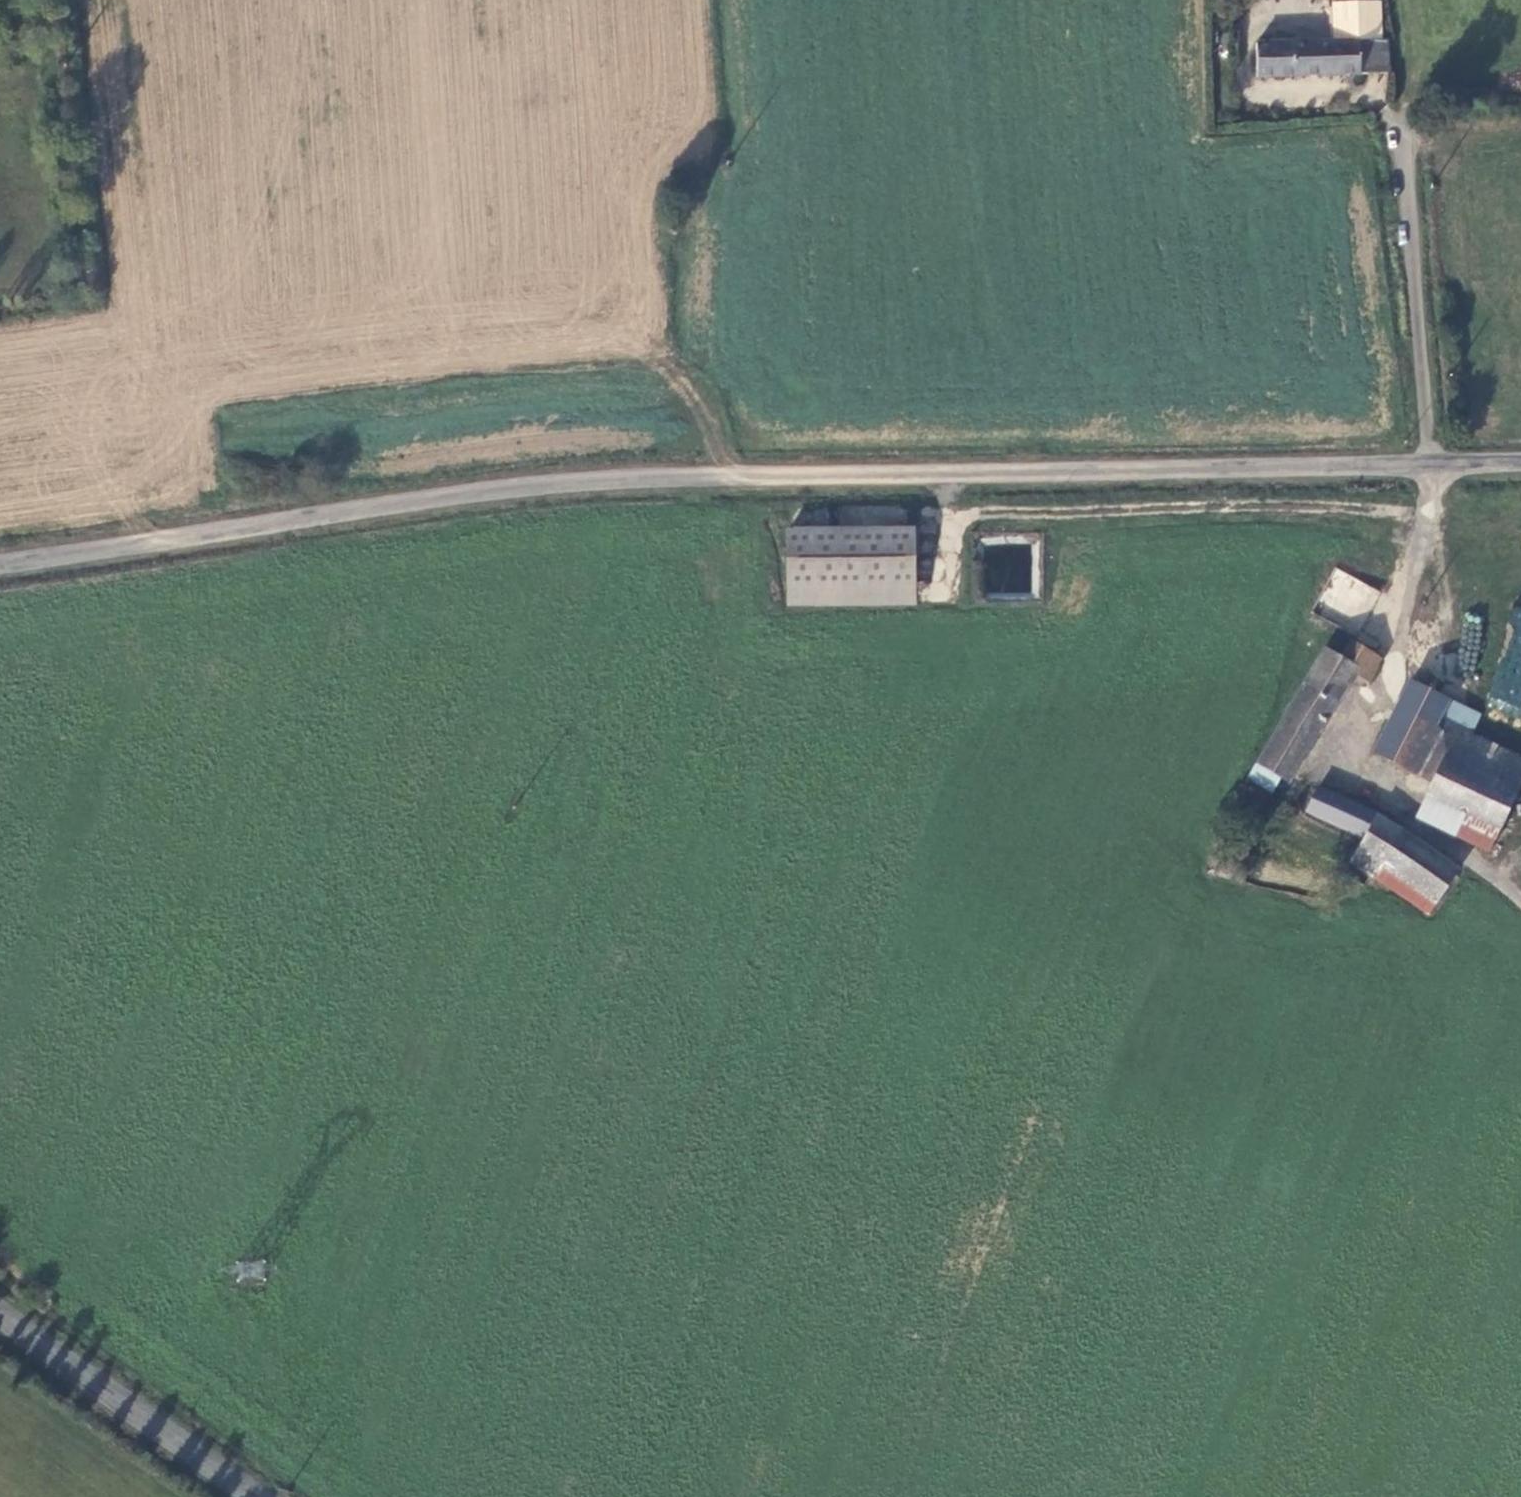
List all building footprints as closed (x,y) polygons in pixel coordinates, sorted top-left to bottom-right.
[(1365,41),(1363,5),(1320,7),(1322,43),(1365,41)] [(1375,74),(1375,41),(1365,41),(1322,43),(1310,44),(1311,76),(1375,74)] [(1242,78),(1311,76),(1310,44),(1241,47),(1242,78)] [(844,523),(903,525),(903,508),(844,506),(844,523)] [(897,533),(771,534),(772,592),(898,591),(897,533)] [(1363,622),(1378,587),(1333,569),(1319,604),(1363,622)] [(1513,607),(1488,705),(1520,713),(1520,609),(1513,607)] [(1321,660),(1304,651),(1231,781),(1252,793),(1260,781),(1268,785),(1332,675),(1346,682),(1359,660),(1331,643),(1321,660)] [(1407,794),(1481,830),(1511,764),(1445,734),(1418,720),(1427,701),(1390,682),(1358,754),(1412,781),(1407,794)] [(1452,716),(1427,701),(1418,720),(1445,734),(1452,716)] [(1356,818),(1298,793),(1287,814),(1344,839),(1356,818)] [(1396,818),(1470,853),(1480,834),(1481,830),(1407,794),(1396,818)] [(1436,870),(1356,818),(1344,839),(1332,863),(1354,877),(1360,868),(1414,903),(1436,870)]
